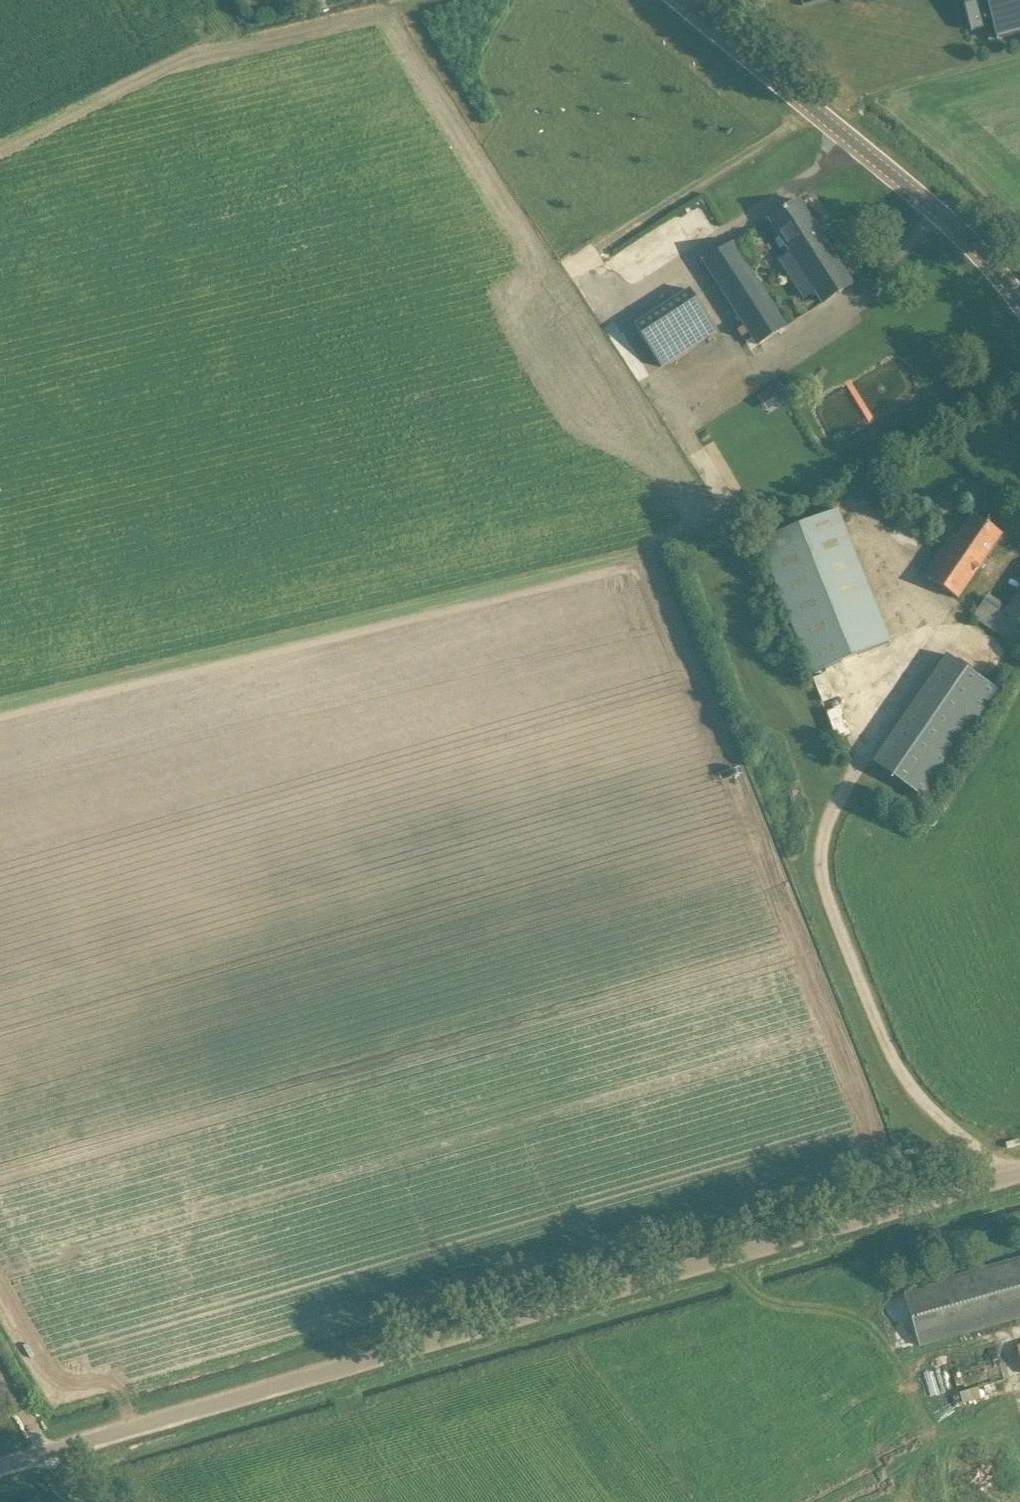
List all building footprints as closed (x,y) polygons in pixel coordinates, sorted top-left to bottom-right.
[(971,31),(993,25),(997,40),(999,40),(998,38),(1019,33),(1019,0),(963,0),(971,31)] [(771,217),(805,272),(792,281),(803,300),(817,291),(824,302),(835,295),(852,284),(798,200),(781,211),(771,217)] [(756,347),(787,327),(733,243),(703,262),(756,347)] [(717,331),(690,289),(635,326),(662,367),(717,331)] [(899,473),(891,482),(900,490),(908,481),(899,473)] [(874,597),(838,510),(760,542),(813,674),(869,651),(850,606),(874,597)] [(958,597),(990,550),(1001,534),(974,515),(958,538),(953,535),(926,575),(958,597)] [(990,627),(985,634),(998,644),(1003,637),(1019,648),(1019,591),(1006,611),(987,597),(974,616),(990,627)] [(949,651),(900,719),(948,754),(997,686),(949,651)] [(918,794),(948,754),(900,719),(870,760),(918,794)] [(905,1292),(919,1347),(1019,1318),(1019,1259),(905,1292)]
